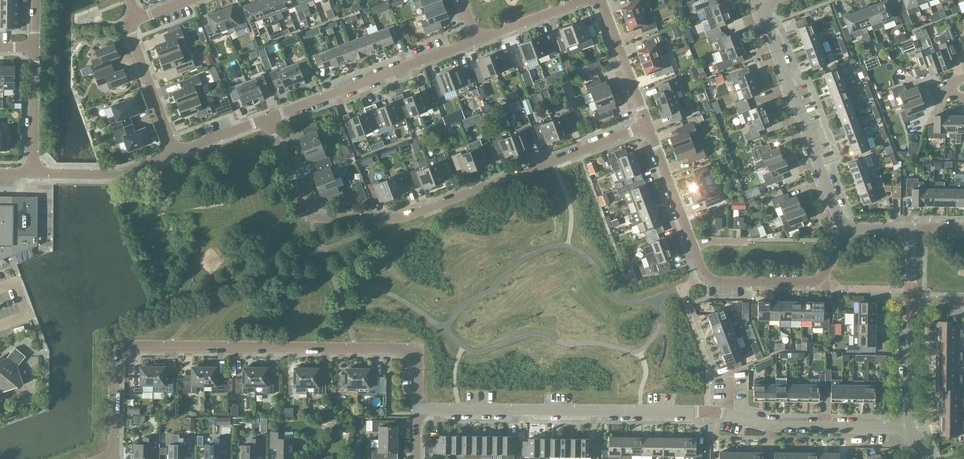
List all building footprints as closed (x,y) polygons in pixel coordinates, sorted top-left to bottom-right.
[(18,1),(0,0),(0,9),(18,10),(18,1)] [(255,21),(262,18),(256,0),(250,3),(250,4),(243,7),(252,30),(258,27),(255,21)] [(278,20),(270,0),(257,0),(256,0),(262,18),(270,15),(272,22),(278,20)] [(288,8),(285,0),(270,0),(278,20),(283,18),(281,11),(288,8)] [(303,10),(299,0),(285,0),(288,8),(295,6),(298,13),(303,10)] [(310,0),(299,0),(303,10),(309,8),(306,1),(310,0)] [(441,0),(413,0),(416,7),(423,5),(425,12),(443,5),(441,0)] [(646,4),(645,0),(630,0),(631,4),(621,8),(625,20),(642,13),(640,7),(646,4)] [(729,11),(725,0),(711,5),(709,0),(694,5),(696,11),(703,9),(705,14),(707,19),(729,11)] [(896,8),(890,10),(887,0),(881,0),(880,2),(876,4),(882,20),(893,16),(895,22),(901,20),(896,8)] [(917,5),(915,0),(903,0),(904,2),(898,5),(903,17),(919,11),(917,5)] [(235,31),(248,27),(243,15),(236,17),(232,4),(226,6),(227,8),(220,10),(227,29),(233,26),(235,31)] [(871,24),(882,20),(876,4),(870,6),(869,6),(867,5),(864,6),(871,24)] [(439,21),(448,17),(443,5),(425,12),(428,19),(421,21),(426,33),(441,27),(439,21)] [(865,27),(871,24),(864,6),(861,7),(860,9),(860,10),(854,12),(860,28),(861,28),(863,35),(868,33),(865,27)] [(18,10),(0,9),(0,18),(18,19),(18,10)] [(220,31),(227,29),(220,10),(214,13),(213,11),(207,13),(212,26),(206,29),(210,41),(222,36),(220,31)] [(708,36),(721,32),(719,26),(733,21),(729,11),(707,19),(711,29),(706,31),(708,36)] [(850,33),(860,28),(854,12),(850,14),(847,12),(842,14),(847,26),(841,28),(846,41),(852,39),(850,33)] [(657,27),(653,16),(645,20),(642,13),(625,20),(630,31),(640,27),(642,33),(657,27)] [(18,19),(0,18),(0,28),(18,28),(18,19)] [(821,20),(807,25),(805,18),(794,22),(801,39),(825,30),(821,20)] [(580,21),(572,25),(580,48),(580,49),(593,44),(584,21),(580,23),(580,21)] [(378,30),(385,48),(389,47),(388,44),(394,42),(392,38),(398,36),(393,25),(378,30)] [(580,48),(572,25),(563,28),(563,29),(560,30),(561,35),(556,37),(561,52),(567,49),(568,52),(580,48)] [(181,50),(178,43),(185,41),(181,28),(164,35),(167,41),(155,45),(160,58),(181,50)] [(915,43),(925,40),(925,41),(936,39),(933,29),(913,33),(915,43)] [(941,50),(935,52),(941,70),(953,66),(950,59),(956,57),(955,54),(950,41),(952,40),(948,29),(939,37),(942,44),(939,45),(941,50)] [(375,52),(385,48),(378,30),(368,34),(375,52)] [(822,43),(818,33),(825,30),(801,39),(805,49),(822,43)] [(725,48),(741,43),(737,32),(723,37),(721,32),(708,36),(707,37),(709,43),(721,38),(725,48)] [(365,56),(375,52),(368,34),(358,38),(365,56)] [(667,53),(664,46),(660,36),(647,40),(649,46),(637,51),(641,63),(660,56),(667,53)] [(537,58),(549,53),(550,56),(556,54),(550,39),(545,41),(543,37),(539,38),(539,37),(530,40),(537,58)] [(355,60),(365,56),(358,38),(348,41),(355,60)] [(525,62),(537,58),(530,40),(522,43),(522,44),(518,46),(520,50),(515,52),(520,67),(526,65),(525,62)] [(355,60),(348,41),(339,45),(345,63),(355,59),(355,60)] [(721,61),(715,63),(718,70),(733,65),(731,58),(744,53),(741,43),(725,48),(718,51),(721,61)] [(808,59),(826,53),(822,43),(805,49),(808,59)] [(110,60),(119,56),(114,44),(96,51),(99,58),(92,60),(96,72),(112,66),(110,60)] [(336,67),(345,63),(339,45),(329,49),(336,67)] [(941,70),(935,52),(933,47),(932,47),(916,53),(921,67),(926,65),(930,75),(941,70)] [(331,68),(336,67),(329,49),(313,55),(318,66),(323,64),(325,68),(330,66),(331,68)] [(190,54),(183,57),(181,50),(160,58),(164,70),(176,66),(178,73),(195,66),(190,54)] [(496,73),(508,69),(509,71),(515,69),(509,54),(504,56),(502,52),(498,53),(498,52),(489,55),(496,73)] [(826,53),(808,59),(812,70),(829,63),(826,53)] [(484,78),(496,73),(489,55),(481,59),(481,60),(477,61),(479,66),(473,68),(479,82),(485,80),(484,78)] [(673,71),(669,60),(662,63),(660,56),(641,63),(646,74),(658,70),(660,76),(673,71)] [(262,69),(270,67),(267,58),(260,60),(262,69)] [(598,58),(586,63),(589,72),(602,68),(598,58)] [(287,66),(296,89),(298,88),(300,86),(301,85),(306,83),(302,73),(309,70),(305,59),(287,66)] [(3,89),(15,89),(15,66),(3,66),(3,89)] [(128,82),(123,69),(115,73),(112,66),(96,72),(94,73),(98,85),(107,81),(110,88),(128,82)] [(293,89),(296,89),(287,66),(269,72),(274,83),(281,81),(285,91),(289,90),(291,90),(293,89)] [(468,70),(462,72),(461,67),(457,69),(456,68),(448,71),(455,89),(467,84),(467,87),(473,85),(468,70)] [(827,84),(844,78),(840,67),(823,74),(827,84)] [(443,93),(455,89),(448,71),(440,74),(440,75),(436,77),(438,81),(432,83),(438,98),(444,96),(443,93)] [(740,88),(756,83),(752,72),(738,77),(736,72),(725,76),(727,82),(732,80),(734,85),(738,83),(740,88)] [(177,105),(205,94),(198,75),(182,81),(184,88),(173,92),(177,105)] [(260,88),(267,86),(263,75),(246,81),(254,104),(256,103),(258,102),(260,101),(264,99),(260,88)] [(714,80),(716,88),(726,85),(724,77),(714,80)] [(612,94),(608,85),(607,86),(606,82),(601,84),(599,78),(585,84),(588,93),(591,92),(594,101),(612,94)] [(676,92),(682,89),(677,78),(658,86),(660,92),(653,95),(657,106),(678,98),(676,92)] [(830,94),(847,88),(844,78),(827,84),(830,94)] [(252,105),(254,104),(246,81),(228,88),(232,99),(239,96),(243,107),(248,105),(250,105),(252,105)] [(737,108),(748,104),(746,98),(759,93),(756,83),(740,88),(744,99),(735,102),(737,108)] [(903,104),(921,97),(916,86),(906,90),(904,84),(891,89),(893,95),(899,94),(903,104)] [(427,110),(432,108),(424,85),(418,87),(420,93),(412,95),(419,113),(427,110)] [(834,104),(851,98),(847,88),(830,94),(834,104)] [(412,95),(404,98),(402,93),(396,95),(405,118),(410,116),(410,117),(419,113),(412,95)] [(193,113),(195,118),(212,112),(205,94),(177,105),(182,117),(193,113)] [(614,103),(615,102),(612,94),(594,101),(597,109),(595,110),(598,120),(613,115),(611,109),(615,107),(614,103)] [(400,120),(405,118),(396,95),(391,97),(393,103),(385,106),(392,124),(400,120)] [(128,125),(125,118),(140,112),(134,97),(112,106),(115,115),(108,118),(112,131),(128,125)] [(921,97),(903,104),(905,111),(900,113),(904,123),(917,118),(915,112),(925,109),(921,97)] [(691,114),(686,103),(681,105),(678,98),(657,106),(662,117),(674,113),(676,119),(691,114)] [(838,114),(855,108),(851,98),(834,104),(838,114)] [(385,106),(377,109),(375,103),(369,105),(378,128),(383,126),(383,127),(392,124),(385,106)] [(752,120),(767,115),(764,104),(750,109),(748,104),(737,108),(739,114),(741,113),(745,123),(752,120)] [(373,130),(378,128),(369,105),(364,108),(366,113),(358,116),(365,134),(373,131),(373,130)] [(855,108),(838,114),(842,125),(859,118),(862,117),(858,107),(855,108)] [(559,138),(567,135),(567,134),(571,132),(569,128),(575,126),(569,111),(560,115),(560,117),(552,120),(559,138)] [(358,116),(350,119),(348,113),(342,116),(351,138),(356,136),(356,137),(365,134),(358,116)] [(767,115),(752,120),(754,126),(750,127),(751,132),(745,135),(747,141),(760,136),(758,130),(771,125),(767,115)] [(945,132),(945,116),(934,115),(934,125),(928,125),(928,138),(945,138),(945,132)] [(955,138),(955,116),(945,116),(945,132),(950,132),(950,138),(955,138)] [(955,116),(955,138),(955,143),(960,143),(960,132),(963,132),(963,116),(955,116)] [(846,135),(863,128),(859,118),(842,125),(846,135)] [(543,121),(533,125),(539,139),(544,137),(546,142),(550,140),(550,141),(559,138),(552,120),(544,124),(543,121)] [(674,149),(692,142),(689,136),(697,133),(693,123),(680,127),(682,133),(669,138),(674,149)] [(145,127),(130,133),(128,125),(112,131),(117,144),(125,141),(128,151),(151,142),(145,127)] [(303,150),(321,144),(318,136),(321,135),(317,125),(302,130),(304,136),(300,137),(301,141),(300,142),(303,150)] [(518,154),(526,150),(526,149),(530,148),(528,143),(533,141),(528,127),(518,130),(519,133),(511,136),(518,154)] [(849,145),(866,138),(863,128),(846,135),(849,145)] [(509,157),(518,154),(511,136),(503,139),(502,136),(492,140),(498,155),(503,153),(505,157),(509,156),(509,157)] [(866,138),(849,145),(853,155),(870,149),(866,138)] [(480,139),(467,144),(470,151),(476,169),(485,166),(485,165),(489,163),(487,159),(492,157),(487,142),(481,144),(480,139)] [(705,156),(701,145),(694,148),(692,142),(674,149),(678,160),(691,155),(693,161),(705,156)] [(330,161),(327,151),(324,152),(321,144),(303,150),(307,159),(308,158),(309,162),(314,161),(316,166),(330,161)] [(767,165),(782,159),(778,148),(767,152),(765,145),(751,150),(755,161),(762,158),(765,166),(767,165)] [(637,162),(633,152),(628,154),(626,148),(607,155),(614,171),(637,162)] [(468,172),(476,169),(470,151),(462,154),(461,152),(451,156),(457,170),(462,168),(464,173),(468,171),(468,172)] [(446,174),(451,172),(444,153),(426,160),(429,167),(435,184),(444,181),(443,180),(447,179),(446,174)] [(869,168),(868,167),(873,165),(870,155),(848,164),(852,174),(869,168)] [(782,159),(767,165),(769,172),(762,175),(766,186),(780,181),(778,174),(788,170),(784,158),(782,159)] [(318,171),(313,173),(315,177),(314,177),(317,186),(334,179),(331,171),(334,170),(330,161),(316,166),(318,171)] [(635,175),(641,173),(637,162),(614,171),(614,172),(617,171),(616,173),(619,182),(615,183),(617,189),(638,181),(635,175)] [(589,177),(597,175),(594,164),(585,166),(589,177)] [(695,177),(686,181),(690,192),(713,183),(706,166),(693,171),(695,177)] [(427,188),(435,184),(429,167),(420,170),(420,167),(410,171),(415,186),(421,184),(422,188),(426,187),(427,188)] [(855,184),(872,178),(869,168),(852,174),(855,184)] [(393,198),(402,195),(401,193),(405,192),(404,188),(409,186),(404,171),(394,174),(395,177),(387,180),(393,198)] [(872,178),(855,184),(859,194),(884,185),(880,175),(872,178)] [(338,187),(336,183),(342,181),(340,177),(317,186),(320,194),(321,194),(322,198),(327,196),(329,202),(344,196),(340,187),(338,187)] [(923,205),(923,189),(923,181),(918,182),(918,178),(906,178),(906,196),(912,196),(912,205),(923,205)] [(960,178),(955,178),(955,183),(954,206),(963,206),(963,182),(960,182),(960,178)] [(385,201),(393,198),(387,180),(378,183),(378,181),(368,184),(373,199),(379,197),(380,201),(384,200),(385,201)] [(649,195),(646,184),(640,187),(638,181),(617,189),(619,195),(623,194),(626,201),(629,202),(632,201),(649,195)] [(944,189),(944,182),(933,181),(933,183),(933,205),(944,206),(944,189)] [(713,183),(690,192),(694,203),(704,199),(707,207),(721,201),(714,182),(713,183)] [(352,186),(357,201),(367,198),(361,183),(352,186)] [(933,205),(933,183),(928,183),(928,189),(923,189),(923,205),(933,205)] [(954,206),(955,183),(949,183),(949,189),(944,189),(944,206),(954,206)] [(900,185),(896,185),(884,185),(859,194),(863,205),(887,196),(885,191),(891,191),(891,196),(891,197),(891,198),(892,198),(892,200),(893,200),(893,199),(900,199),(900,185)] [(598,197),(601,207),(610,203),(606,194),(598,197)] [(780,216),(800,207),(796,196),(785,200),(783,194),(771,199),(778,217),(775,218),(780,216)] [(636,211),(653,205),(649,195),(632,201),(636,211)] [(13,196),(0,196),(0,259),(37,246),(38,196),(13,196)] [(745,202),(732,201),(732,209),(745,209),(745,202)] [(634,224),(657,215),(653,205),(636,211),(631,213),(634,224)] [(800,207),(780,216),(786,233),(798,228),(796,223),(806,219),(802,207),(800,207)] [(655,228),(661,225),(657,215),(634,224),(635,224),(636,223),(640,233),(644,232),(646,238),(657,233),(655,228)] [(733,229),(743,229),(743,217),(733,217),(733,229)] [(669,247),(665,237),(659,239),(657,233),(646,238),(648,243),(641,246),(645,256),(669,247)] [(651,273),(658,270),(670,266),(667,260),(673,258),(669,247),(645,256),(651,273)] [(875,302),(863,302),(863,296),(853,296),(852,302),(858,302),(858,313),(853,313),(875,313),(875,302)] [(769,320),(769,301),(758,301),(758,303),(752,303),(751,316),(758,316),(758,320),(769,320)] [(780,320),(780,301),(769,301),(769,320),(780,320)] [(790,320),(790,301),(780,301),(780,320),(790,320)] [(801,320),(801,301),(790,301),(790,320),(801,320)] [(812,320),(812,301),(801,301),(801,320),(812,320)] [(812,301),(812,320),(812,327),(829,327),(829,304),(823,304),(823,301),(812,301)] [(734,310),(726,313),(725,308),(707,314),(711,325),(729,318),(728,318),(736,315),(734,310)] [(875,324),(875,313),(853,313),(853,324),(875,324)] [(715,335),(732,328),(729,318),(711,325),(715,335)] [(936,333),(962,333),(962,329),(955,329),(956,321),(936,321),(936,333)] [(875,335),(875,324),(853,324),(853,334),(875,335)] [(11,337),(23,334),(22,328),(10,331),(11,337)] [(739,331),(734,333),(732,328),(715,335),(718,345),(736,339),(736,338),(741,336),(739,331)] [(962,333),(936,333),(936,344),(955,344),(955,337),(963,337),(963,333),(962,333)] [(875,346),(875,335),(853,334),(853,335),(858,335),(858,345),(847,345),(847,351),(859,352),(859,346),(875,346)] [(740,349),(740,348),(736,339),(718,345),(722,355),(740,349)] [(801,350),(806,350),(812,350),(812,341),(801,341),(801,350)] [(955,352),(955,344),(936,344),(936,356),(962,356),(962,352),(955,352)] [(726,366),(744,359),(742,355),(749,352),(747,346),(740,348),(740,349),(722,355),(726,366)] [(2,392),(23,384),(17,367),(26,356),(15,347),(6,358),(0,360),(0,393),(2,392)] [(863,380),(863,402),(874,402),(874,380),(868,380),(868,361),(875,361),(875,355),(862,355),(862,361),(864,361),(864,375),(863,380)] [(962,360),(962,356),(936,356),(936,367),(955,367),(955,360),(962,360)] [(765,360),(768,366),(774,363),(772,357),(765,360)] [(756,370),(768,366),(765,360),(754,364),(756,370)] [(216,367),(216,365),(210,365),(210,367),(206,368),(205,387),(211,386),(211,393),(229,393),(229,384),(224,384),(224,378),(216,378),(216,367)] [(134,377),(134,394),(142,394),(142,392),(152,392),(153,392),(153,385),(153,366),(141,366),(140,377),(134,377)] [(153,385),(153,392),(173,392),(174,374),(165,374),(165,366),(153,366),(153,385)] [(255,386),(255,367),(243,367),(243,378),(235,378),(235,393),(248,393),(248,386),(255,386)] [(267,378),(268,367),(255,367),(255,386),(262,386),(262,393),(273,393),(273,378),(267,378)] [(955,375),(955,367),(936,367),(936,378),(962,379),(962,375),(955,375)] [(205,387),(206,368),(193,368),(193,379),(185,379),(185,394),(198,394),(198,387),(205,387)] [(306,387),(306,368),(294,368),(294,379),(288,379),(288,394),(299,394),(299,386),(306,387)] [(319,379),(319,368),(306,368),(306,387),(314,387),(314,394),(326,394),(326,379),(319,379)] [(357,394),(358,368),(345,368),(345,379),(339,379),(339,392),(346,392),(346,393),(357,394)] [(370,380),(370,368),(358,368),(357,394),(365,394),(377,395),(377,380),(370,380)] [(825,386),(825,373),(819,373),(819,378),(808,378),(808,383),(808,384),(808,401),(819,401),(819,386),(825,386)] [(825,373),(825,386),(831,386),(830,401),(842,402),(842,385),(842,380),(831,379),(831,373),(825,373)] [(786,401),(786,384),(786,378),(775,378),(775,384),(775,401),(786,401)] [(962,383),(962,379),(936,378),(935,390),(939,390),(955,390),(955,382),(962,383)] [(764,401),(765,384),(765,380),(754,380),(753,401),(764,401)] [(863,402),(863,380),(853,380),(853,385),(852,402),(863,402)] [(775,401),(775,384),(765,384),(764,401),(775,401)] [(797,401),(797,384),(786,384),(786,401),(797,401)] [(797,384),(797,401),(808,401),(808,384),(797,384)] [(852,402),(853,385),(842,385),(842,402),(852,402)] [(963,401),(963,398),(959,398),(959,390),(955,390),(939,390),(939,401),(963,401)] [(939,401),(939,413),(959,413),(959,405),(963,405),(963,401),(939,401)] [(959,413),(939,413),(939,424),(963,424),(963,420),(959,420),(959,413)] [(379,439),(397,439),(397,426),(384,426),(384,420),(372,420),(372,431),(379,431),(379,439)] [(939,424),(939,436),(958,436),(958,428),(963,428),(963,424),(939,424)] [(277,458),(292,458),(292,448),(297,448),(297,440),(292,440),(292,439),(283,439),(283,432),(271,432),(270,446),(277,446),(277,458)] [(451,453),(451,435),(440,435),(440,438),(434,438),(434,453),(451,453)] [(461,436),(451,435),(451,453),(457,453),(456,458),(461,458),(461,436)] [(471,436),(461,436),(461,458),(471,458),(471,436)] [(481,436),(471,436),(471,458),(481,458),(481,436)] [(492,436),(481,436),(481,458),(491,458),(491,453),(492,436)] [(492,436),(491,453),(501,454),(502,436),(492,436)] [(501,458),(512,458),(512,454),(518,454),(518,439),(512,439),(512,436),(502,436),(501,454),(501,458)] [(620,437),(609,437),(609,450),(602,450),(602,458),(620,458),(620,437)] [(630,455),(631,437),(620,437),(620,458),(630,458),(630,455)] [(641,455),(641,437),(631,437),(630,455),(641,455)] [(652,455),(652,437),(641,437),(641,455),(652,455)] [(663,455),(663,438),(652,437),(652,455),(663,455)] [(135,458),(149,458),(149,451),(156,451),(157,438),(144,438),(144,444),(135,444),(135,445),(132,445),(132,453),(135,453),(135,458)] [(169,458),(184,458),(184,452),(191,452),(191,438),(178,438),(178,445),(169,445),(169,458)] [(205,458),(220,458),(220,452),(227,452),(227,439),(214,438),(214,445),(205,445),(205,458)] [(539,456),(539,438),(528,438),(528,441),(522,441),(522,456),(520,456),(520,458),(539,458),(539,456)] [(549,456),(549,438),(539,438),(539,456),(549,456)] [(559,456),(559,439),(549,438),(549,456),(559,456)] [(674,455),(674,438),(663,438),(663,455),(674,455)] [(684,455),(685,438),(674,438),(674,455),(684,455)] [(702,451),(696,451),(696,438),(685,438),(684,455),(684,458),(702,458),(702,451)] [(241,458),(256,458),(256,452),(263,452),(263,439),(250,439),(250,445),(241,445),(241,458)] [(397,452),(397,439),(379,439),(379,447),(372,447),(372,458),(383,458),(383,452),(397,452)] [(569,456),(570,439),(559,439),(559,456),(569,456)] [(580,456),(580,439),(570,439),(569,456),(580,456)] [(580,439),(580,456),(596,457),(597,442),(590,442),(590,439),(580,439)]
